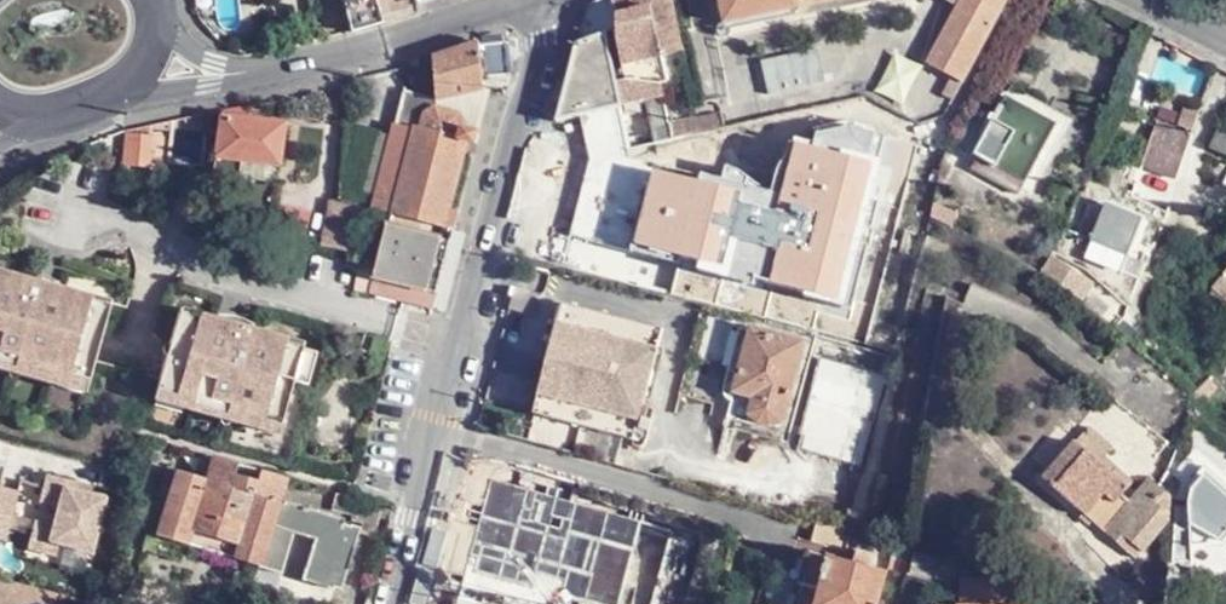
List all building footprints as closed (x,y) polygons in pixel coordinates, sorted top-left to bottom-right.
[(382,23),(376,0),(360,0),(354,1),(342,3),(349,34),(382,23)] [(415,11),(414,1),(413,0),(376,0),(382,23),(415,11)] [(577,40),(607,34),(616,31),(611,0),(605,0),(587,4),(584,15),(577,40)] [(616,31),(617,45),(620,62),(628,104),(637,104),(640,103),(641,103),(660,99),(658,91),(655,68),(682,62),(669,0),(611,0),(616,31)] [(726,24),(851,0),(721,0),(726,24)] [(1007,0),(955,0),(924,61),(963,82),(1007,0)] [(733,86),(721,25),(703,27),(714,90),(733,86)] [(607,34),(577,40),(556,119),(621,107),(607,34)] [(480,42),(433,57),(438,103),(486,89),(480,42)] [(686,86),(682,62),(655,68),(658,91),(686,86)] [(848,97),(845,84),(785,97),(787,109),(848,97)] [(469,128),(479,132),(490,88),(486,89),(438,103),(464,111),(470,119),(469,128)] [(1025,182),(1057,122),(1007,94),(975,154),(1025,182)] [(373,211),(389,215),(441,229),(443,222),(448,206),(465,143),(469,128),(470,119),(464,111),(438,103),(436,103),(404,99),(396,130),(392,130),(373,211)] [(641,103),(646,133),(666,128),(660,99),(641,103)] [(637,104),(628,104),(629,113),(638,111),(637,104)] [(556,119),(543,169),(603,157),(610,155),(628,150),(621,107),(556,119)] [(218,120),(246,122),(246,115),(217,112),(216,120),(218,120)] [(683,138),(691,137),(723,129),(721,116),(666,128),(669,142),(683,138)] [(1220,117),(1210,140),(1225,148),(1225,120),(1220,117)] [(282,125),(246,122),(218,120),(213,165),(240,169),(277,173),(282,125)] [(1176,178),(1189,136),(1155,124),(1141,167),(1175,178),(1176,178)] [(129,129),(124,131),(122,164),(153,165),(153,129),(130,128),(129,129)] [(465,143),(475,145),(479,132),(469,128),(465,143)] [(669,142),(654,145),(657,156),(685,150),(683,138),(669,142)] [(824,149),(842,154),(845,144),(828,140),(824,149)] [(809,150),(798,193),(847,205),(859,159),(842,154),(824,149),(824,150),(810,147),(809,150)] [(240,169),(213,165),(209,180),(236,186),(240,169)] [(1163,213),(1175,178),(1141,167),(1130,202),(1163,213)] [(453,226),(457,209),(448,206),(443,222),(453,226)] [(373,211),(361,208),(358,229),(364,231),(354,290),(368,294),(373,277),(386,226),(389,215),(373,211)] [(389,215),(386,226),(449,242),(451,231),(441,229),(389,215)] [(449,242),(386,226),(373,277),(435,294),(449,242)] [(1070,288),(1076,279),(1049,264),(1043,272),(1070,288)] [(1217,282),(1225,290),(1225,272),(1217,282)] [(55,290),(48,316),(29,310),(34,284),(0,275),(0,357),(89,382),(109,305),(55,290)] [(400,301),(432,311),(435,294),(373,277),(368,294),(400,301)] [(48,316),(55,290),(57,284),(37,278),(34,284),(29,310),(48,316)] [(570,305),(561,303),(532,413),(541,416),(570,305)] [(621,318),(570,305),(541,416),(633,439),(657,345),(626,337),(627,336),(628,329),(628,328),(628,327),(628,326),(628,325),(627,324),(626,323),(626,322),(625,321),(624,320),(623,319),(622,319),(621,318)] [(286,395),(301,352),(302,345),(255,330),(245,325),(238,323),(231,349),(210,343),(216,320),(212,319),(179,311),(158,386),(279,422),(286,395)] [(657,345),(661,328),(621,317),(621,318),(622,319),(623,319),(624,320),(625,321),(626,322),(626,323),(627,324),(628,325),(628,326),(628,327),(628,328),(628,329),(627,336),(626,337),(657,345)] [(231,349),(238,323),(218,319),(216,320),(210,343),(231,349)] [(779,425),(802,344),(751,331),(732,399),(749,405),(746,416),(757,423),(768,426),(779,425)] [(302,399),(311,356),(301,352),(286,395),(302,399)] [(318,358),(311,356),(302,399),(304,400),(318,358)] [(0,357),(0,373),(86,396),(89,382),(0,357)] [(274,438),(279,422),(158,386),(153,403),(274,438)] [(867,414),(873,392),(851,387),(846,409),(867,414)] [(1084,419),(1130,457),(1146,438),(1099,398),(1084,419)] [(1140,553),(1169,523),(1173,497),(1160,489),(1152,480),(1130,502),(1121,495),(1128,487),(1074,438),(1039,481),(1072,509),(1082,514),(1118,548),(1127,540),(1140,553)] [(257,564),(270,527),(279,500),(286,478),(260,470),(257,482),(235,475),(238,463),(215,456),(194,526),(237,540),(234,557),(257,564)] [(75,484),(44,476),(37,502),(56,507),(50,528),(31,522),(28,533),(24,548),(53,556),(56,544),(88,553),(103,498),(73,491),(75,484)] [(1174,506),(1172,560),(1191,560),(1191,546),(1225,547),(1225,539),(1225,487),(1217,478),(1211,483),(1206,478),(1189,492),(1188,507),(1174,506)] [(0,488),(0,538),(4,539),(7,527),(10,516),(16,492),(0,488)] [(279,500),(270,527),(292,535),(313,542),(303,580),(331,590),(350,528),(342,525),(344,519),(279,500)] [(391,509),(380,506),(374,527),(385,530),(391,509)] [(31,522),(10,516),(7,527),(28,533),(31,522)] [(843,554),(851,535),(819,524),(812,543),(843,554)] [(188,544),(234,557),(237,540),(194,526),(188,544)] [(257,564),(256,567),(279,575),(292,535),(270,527),(257,564)] [(829,560),(809,554),(796,603),(818,603),(829,560)] [(829,560),(818,603),(876,603),(884,575),(829,560)] [(1030,579),(963,575),(962,603),(1028,603),(1030,579)] [(51,595),(0,582),(0,603),(49,603),(51,595)] [(86,590),(82,603),(88,603),(104,603),(106,595),(86,590)]
